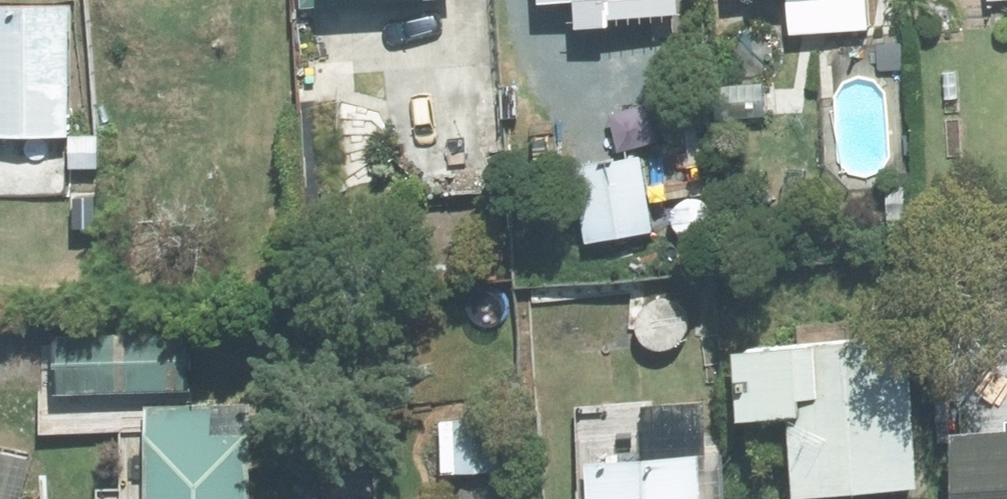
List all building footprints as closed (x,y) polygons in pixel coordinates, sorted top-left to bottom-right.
[(305,11),(457,2),(456,0),(304,0),(305,11)] [(70,143),(70,11),(0,12),(0,143),(70,143)] [(764,87),(716,91),(718,128),(767,124),(764,87)] [(99,141),(71,141),(71,173),(99,173),(99,141)] [(657,245),(643,161),(576,171),(590,257),(657,245)] [(919,191),(887,190),(887,227),(919,228),(919,191)] [(459,191),(460,231),(499,232),(500,192),(459,191)] [(70,197),(70,238),(97,238),(97,197),(70,197)] [(189,334),(58,338),(59,400),(191,395),(189,334)] [(740,359),(743,427),(797,425),(801,498),(876,498),(921,497),(914,350),(740,359)] [(246,406),(146,410),(149,498),(250,498),(246,406)] [(443,426),(444,478),(484,479),(483,425),(443,426)] [(960,443),(964,498),(1006,498),(1006,440),(960,443)] [(702,462),(594,465),(595,498),(703,498),(702,462)]
